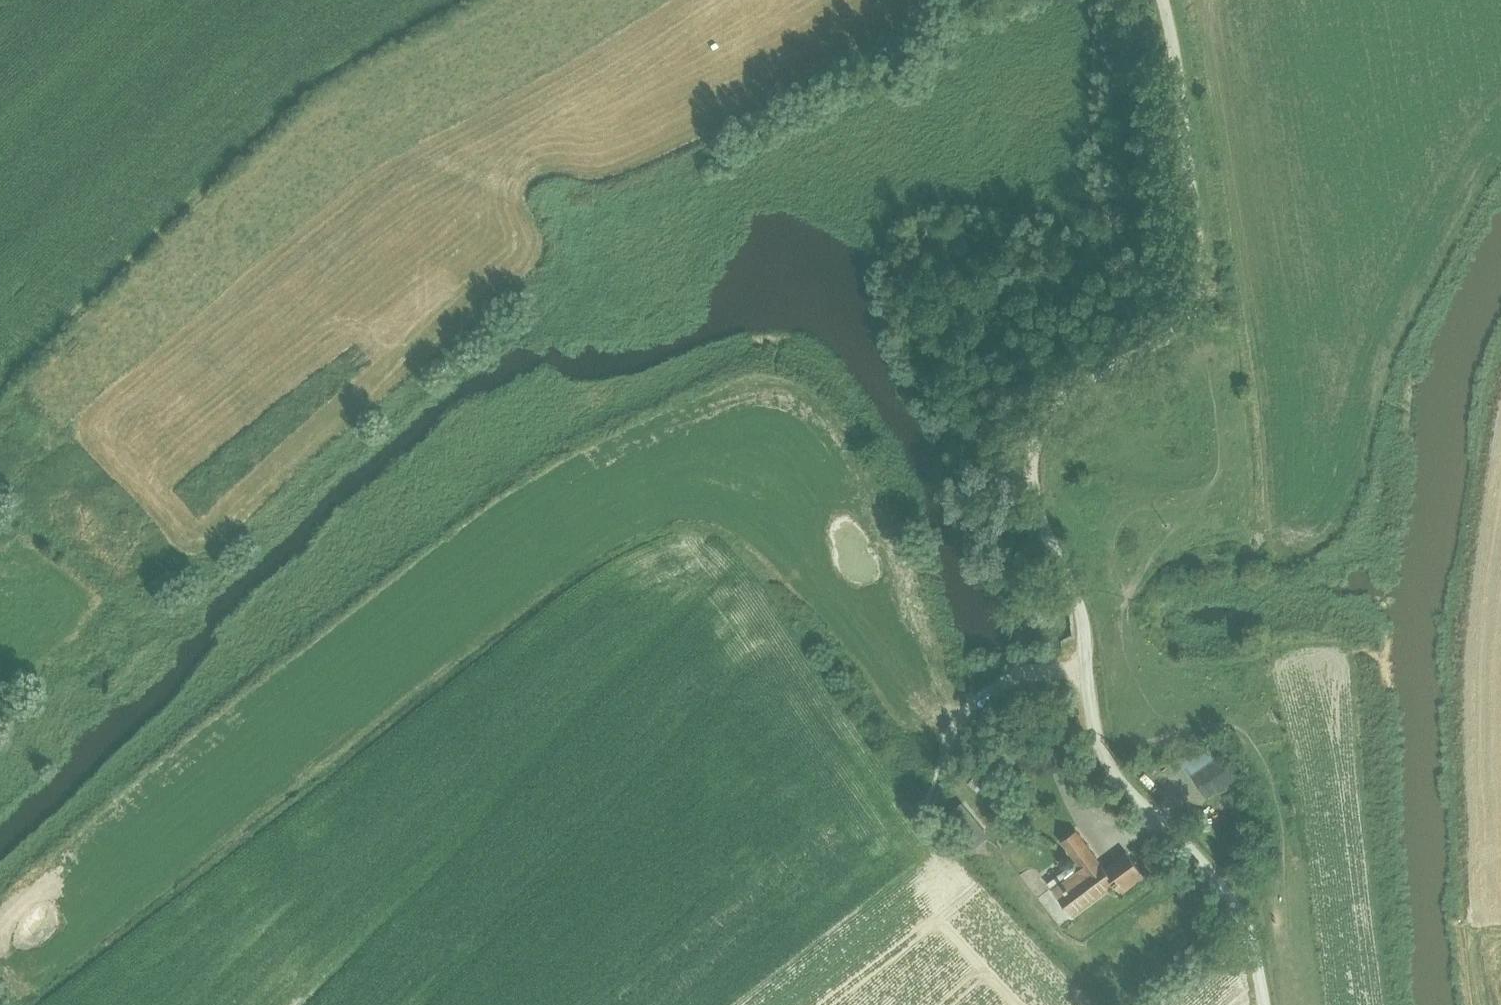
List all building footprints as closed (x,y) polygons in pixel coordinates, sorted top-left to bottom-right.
[(1212,762),(1194,774),(1208,795),(1235,777),(1217,749),(1236,737),(1231,728),(1219,735),(1218,734),(1210,739),(1212,742),(1203,748),(1212,762)] [(1191,776),(1194,774),(1212,762),(1203,748),(1181,761),(1191,776)] [(965,803),(940,822),(948,833),(957,826),(973,848),(990,836),(965,803)] [(1190,809),(1181,810),(1183,828),(1192,827),(1190,809)] [(1208,811),(1199,813),(1199,816),(1198,816),(1199,820),(1200,819),(1202,824),(1200,824),(1201,828),(1203,827),(1203,830),(1212,828),(1208,811)] [(1062,840),(1077,860),(1048,881),(1073,915),(1115,884),(1122,892),(1146,874),(1128,850),(1106,866),(1078,829),(1062,840)] [(1227,829),(1222,830),(1227,863),(1232,863),(1227,829)]
